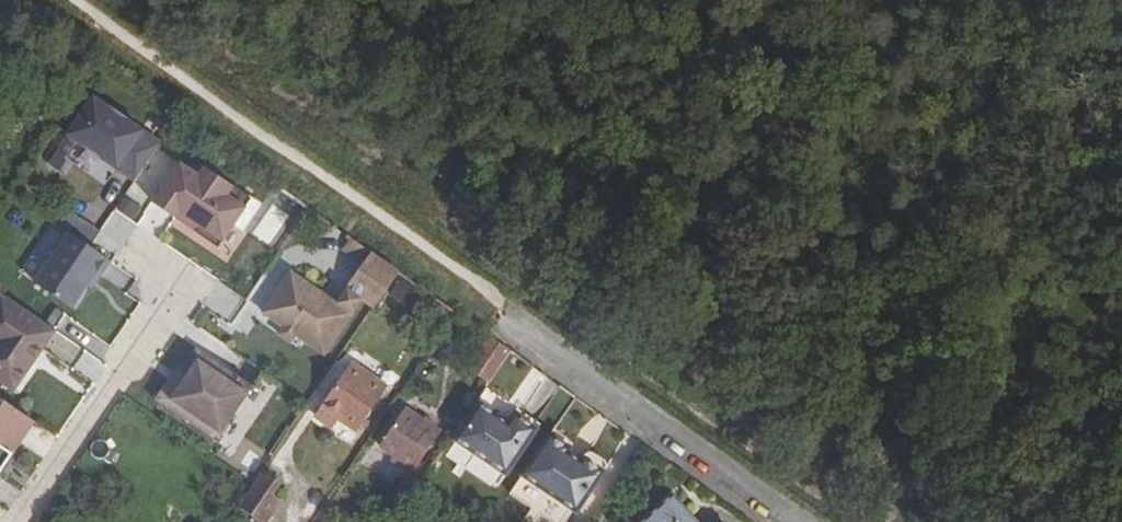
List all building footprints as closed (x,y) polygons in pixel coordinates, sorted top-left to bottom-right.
[(160,145),(92,99),(66,138),(83,150),(85,147),(100,157),(98,160),(134,184),(160,145)] [(85,147),(83,150),(98,160),(100,157),(85,147)] [(181,166),(154,206),(175,221),(180,214),(192,222),(187,229),(209,244),(230,213),(213,201),(219,192),(181,166)] [(230,213),(236,204),(219,192),(213,201),(230,213)] [(180,214),(175,221),(187,229),(192,222),(180,214)] [(79,220),(69,235),(87,247),(97,233),(79,220)] [(68,234),(34,284),(71,309),(87,286),(94,276),(98,279),(109,262),(87,247),(69,235),(68,234)] [(344,256),(364,271),(374,256),(353,242),(344,256)] [(293,346),(320,364),(358,311),(370,318),(399,275),(374,256),(364,271),(346,297),(349,298),(335,316),(289,283),(261,324),(282,338),(293,346)] [(87,286),(91,289),(98,279),(94,276),(87,286)] [(13,393),(32,366),(27,363),(50,329),(0,295),(0,384),(13,393)] [(32,366),(55,332),(50,329),(27,363),(32,366)] [(288,354),(293,346),(282,338),(277,347),(288,354)] [(490,387),(512,353),(490,338),(468,371),(490,387)] [(166,410),(220,447),(235,424),(231,421),(253,390),(203,356),(166,410)] [(352,367),(316,419),(334,431),(341,423),(359,434),(387,391),(352,367)] [(2,450),(11,456),(33,424),(0,401),(0,453),(2,450)] [(479,402),(447,449),(500,487),(538,429),(518,415),(516,414),(509,423),(479,402)] [(405,410),(380,446),(414,469),(439,434),(405,410)] [(552,435),(523,478),(573,511),(580,510),(605,472),(605,464),(593,454),(585,459),(582,463),(569,454),(572,449),(552,435)] [(0,469),(0,484),(13,496),(30,478),(10,459),(0,469)] [(238,510),(245,515),(250,508),(268,520),(280,503),(271,496),(279,485),(263,474),(238,510)] [(651,521),(696,521),(675,500),(651,521)] [(245,515),(256,521),(267,521),(268,520),(250,508),(245,515)]
